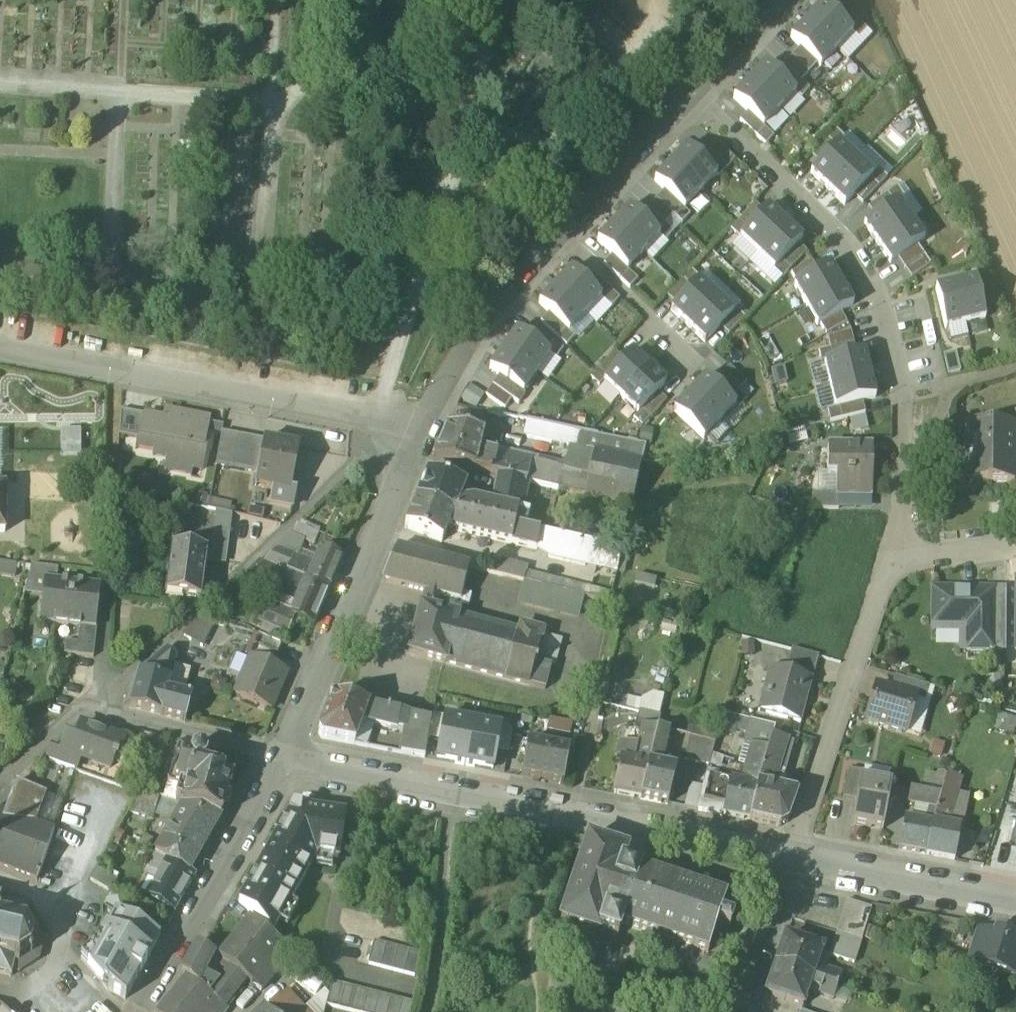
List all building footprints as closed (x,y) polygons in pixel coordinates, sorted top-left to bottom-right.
[(823,5),(807,22),(837,50),(853,34),(833,15),(823,5)] [(841,6),(833,15),(853,34),(859,39),(866,31),(841,6)] [(837,50),(807,22),(791,40),(801,49),(818,66),(820,67),(837,50)] [(801,49),(792,58),(810,74),(818,66),(801,49)] [(792,58),(784,66),(802,83),(810,74),(792,58)] [(766,66),(750,83),(780,111),(796,94),(776,75),(766,66)] [(784,66),(776,75),(796,94),(802,100),(810,91),(802,83),(784,66)] [(780,111),(750,83),(734,100),(748,114),(764,128),(780,111)] [(764,128),(748,114),(740,122),(766,147),(774,138),(764,128)] [(835,131),(812,157),(820,165),(839,145),(844,139),(835,131)] [(727,170),(735,162),(718,145),(709,154),(727,170)] [(856,161),(839,145),(820,165),(811,175),(828,191),(856,161)] [(687,149),(671,166),(701,195),(717,178),(701,163),(687,149)] [(718,179),(727,170),(709,154),(701,163),(717,178),(718,179)] [(873,177),(856,161),(828,191),(845,207),(854,197),(873,177)] [(701,195),(671,166),(654,183),(664,193),(684,212),(701,195)] [(873,177),(854,197),(863,206),(887,180),(878,171),(873,177)] [(868,209),(875,219),(905,199),(897,189),(868,209)] [(682,226),(690,217),(684,212),(664,193),(656,201),(674,218),(682,226)] [(665,227),(674,218),(656,201),(648,210),(665,227)] [(911,223),(898,204),(875,219),(864,227),(877,246),(911,223)] [(732,232),(740,240),(763,214),(755,207),(732,232)] [(639,219),(630,210),(614,226),(644,255),(659,238),(639,219)] [(665,243),(673,235),(665,227),(648,210),(639,219),(659,238),(665,243)] [(785,226),(768,210),(763,214),(740,240),(757,256),(785,226)] [(924,243),(911,223),(877,246),(890,266),(898,261),(918,247),(924,243)] [(644,255),(614,226),(597,243),(612,258),(627,272),(644,255)] [(802,242),(785,226),(757,256),(774,272),(798,247),(802,242)] [(806,256),(798,247),(774,272),(783,280),(806,256)] [(924,257),(918,247),(898,261),(904,270),(924,257)] [(931,267),(924,257),(904,270),(911,280),(931,267)] [(627,272),(612,258),(604,266),(630,291),(638,282),(627,272)] [(811,264),(792,276),(798,286),(818,275),(811,264)] [(841,288),(830,268),(818,275),(798,286),(795,288),(806,308),(841,288)] [(572,272),(555,289),(585,316),(602,300),(586,285),(572,272)] [(668,298),(676,307),(699,283),(701,281),(692,273),(668,298)] [(595,276),(586,285),(602,300),(612,310),(620,301),(595,276)] [(976,281),(956,286),(966,326),(986,321),(976,281)] [(676,307),(671,313),(688,329),(716,299),(699,283),(676,307)] [(945,331),(966,326),(956,286),(936,291),(945,331)] [(853,309),(841,288),(806,308),(818,328),(821,327),(841,315),(853,309)] [(585,316),(555,289),(539,305),(549,315),(569,334),(585,316)] [(733,315),(716,299),(688,329),(705,345),(720,329),(733,315)] [(733,315),(720,329),(729,338),(746,320),(737,311),(733,315)] [(569,334),(549,315),(541,323),(567,347),(575,339),(569,334)] [(846,325),(841,315),(821,327),(826,336),(846,325)] [(534,330),(527,340),(547,354),(554,344),(534,330)] [(527,340),(516,332),(503,351),(537,375),(550,356),(547,354),(527,340)] [(831,351),(853,345),(851,334),(828,339),(831,351)] [(824,364),(856,356),(853,345),(831,351),(819,354),(821,365),(824,364)] [(537,375),(503,351),(489,370),(499,377),(523,394),(537,375)] [(621,399),(649,370),(632,354),(624,362),(604,383),(621,399)] [(869,377),(863,354),(856,356),(824,364),(830,387),(869,377)] [(604,383),(624,362),(616,355),(591,381),(599,388),(604,383)] [(944,357),(948,376),(959,373),(955,355),(944,357)] [(721,377),(739,394),(747,385),(730,368),(721,377)] [(657,394),(665,386),(649,370),(621,399),(637,415),(657,394)] [(523,394),(499,377),(492,387),(512,400),(518,405),(525,395),(523,394)] [(721,377),(713,386),(736,408),(739,411),(748,402),(739,394),(721,377)] [(875,401),(869,377),(830,387),(836,410),(862,404),(875,401)] [(713,386),(706,379),(690,397),(720,425),(736,408),(713,386)] [(512,400),(492,387),(485,397),(505,410),(512,400)] [(666,403),(657,394),(637,415),(633,420),(642,429),(666,403)] [(704,442),(720,425),(690,397),(673,414),(704,442)] [(865,416),(862,404),(836,410),(828,412),(831,424),(865,416)] [(146,416),(120,411),(119,436),(139,440),(143,422),(145,422),(146,416)] [(210,420),(165,411),(162,425),(145,422),(143,422),(139,440),(138,449),(155,452),(156,450),(155,450),(157,443),(170,445),(167,459),(165,470),(192,475),(193,469),(203,471),(207,450),(197,448),(199,435),(207,437),(210,420)] [(594,453),(641,463),(645,448),(531,422),(527,438),(570,448),(594,453)] [(1012,426),(966,426),(966,447),(973,447),(973,464),(966,464),(966,480),(985,480),(985,483),(1014,483),(1015,437),(1015,426),(1012,426)] [(482,436),(448,428),(433,462),(474,472),(478,455),(482,436)] [(78,453),(78,429),(60,429),(60,452),(78,453)] [(223,435),(217,466),(231,468),(237,437),(223,435)] [(263,442),(237,437),(231,468),(257,474),(263,442)] [(299,449),(263,442),(255,488),(272,491),(290,495),(290,494),(299,449)] [(589,476),(594,453),(570,448),(565,471),(589,476)] [(871,448),(827,448),(827,473),(836,473),(836,493),(836,495),(838,495),(871,495),(871,448)] [(565,471),(531,463),(532,460),(495,451),(494,458),(490,475),(500,477),(525,483),(585,497),(589,476),(565,471)] [(641,463),(594,453),(589,476),(585,497),(632,507),(641,463)] [(494,458),(478,455),(474,472),(490,475),(494,458)] [(465,489),(427,476),(416,502),(454,515),(458,505),(465,489)] [(525,483),(500,477),(494,506),(519,512),(525,483)] [(290,495),(272,491),(270,504),(292,509),(295,495),(290,494),(290,495)] [(836,493),(812,493),(812,510),(838,510),(838,495),(836,495),(836,493)] [(494,506),(473,501),(458,505),(454,515),(515,528),(519,512),(494,506)] [(454,515),(416,502),(405,528),(442,543),(449,527),(454,515)] [(515,528),(454,515),(449,527),(457,533),(511,545),(515,528)] [(319,535),(297,525),(291,537),(314,546),(319,535)] [(540,533),(515,528),(511,545),(536,551),(540,533)] [(230,535),(215,533),(212,560),(226,561),(230,535)] [(623,553),(540,533),(536,551),(549,558),(618,574),(623,553)] [(343,558),(321,548),(313,565),(306,581),(329,591),(343,558)] [(208,554),(171,549),(166,594),(183,596),(183,599),(201,601),(208,554)] [(470,567),(396,549),(382,582),(425,593),(443,598),(460,603),(462,595),(470,567)] [(277,550),(264,564),(287,573),(294,557),(284,553),(277,550)] [(313,565),(294,557),(287,573),(306,581),(313,565)] [(527,568),(501,561),(497,575),(524,582),(527,568)] [(0,562),(0,576),(14,578),(16,564),(0,562)] [(287,573),(264,564),(249,578),(298,599),(291,616),(314,625),(315,625),(329,591),(306,581),(287,573)] [(58,569),(32,566),(28,579),(44,581),(45,580),(57,581),(58,569)] [(57,581),(45,580),(44,581),(40,624),(67,627),(72,583),(57,581)] [(588,598),(524,582),(518,605),(582,622),(588,598)] [(100,587),(72,583),(67,627),(95,630),(100,587)] [(994,592),(934,592),(933,625),(967,626),(967,652),(993,652),(994,592)] [(1005,592),(994,592),(993,652),(1005,652),(1005,592)] [(460,619),(438,614),(443,598),(425,593),(407,658),(528,687),(532,673),(535,664),(543,633),(520,627),(518,635),(460,619)] [(460,603),(443,598),(438,614),(460,619),(462,609),(468,610),(471,596),(462,595),(460,603)] [(294,620),(271,611),(265,625),(288,634),(294,620)] [(184,637),(203,647),(215,624),(201,620),(184,637)] [(282,646),(260,637),(251,658),(273,667),(282,646)] [(95,646),(66,643),(64,655),(93,659),(95,646)] [(166,651),(139,675),(166,682),(170,673),(168,669),(174,659),(166,651)] [(818,657),(792,651),(786,675),(812,681),(818,657)] [(251,658),(235,695),(271,711),(287,674),(273,667),(251,658)] [(551,668),(535,664),(532,673),(549,678),(551,668)] [(786,675),(769,670),(758,713),(802,723),(812,681),(786,675)] [(549,678),(532,673),(528,687),(545,692),(549,678)] [(166,682),(139,675),(130,709),(161,717),(168,693),(170,683),(166,682)] [(929,687),(894,676),(889,690),(915,698),(914,700),(924,703),(929,687)] [(889,690),(877,686),(866,721),(904,733),(914,700),(915,698),(889,690)] [(191,699),(168,693),(161,717),(185,723),(191,699)] [(630,701),(618,698),(616,707),(628,709),(630,701)] [(370,708),(332,700),(319,734),(322,739),(355,745),(364,723),(370,708)] [(401,714),(370,708),(364,723),(397,732),(397,730),(401,714)] [(431,721),(401,714),(397,730),(405,732),(429,737),(431,721)] [(660,718),(639,714),(636,727),(642,728),(643,727),(657,730),(660,718)] [(433,716),(428,739),(440,742),(444,719),(433,716)] [(994,727),(1011,733),(1014,722),(998,716),(994,727)] [(437,758),(436,761),(455,765),(464,766),(472,724),(444,719),(440,742),(437,758)] [(774,729),(744,720),(741,727),(751,730),(749,737),(760,740),(758,747),(768,750),(772,737),(774,729)] [(472,724),(464,766),(474,768),(492,772),(493,769),(496,752),(500,730),(472,724)] [(124,742),(81,726),(76,740),(68,737),(62,753),(79,760),(110,771),(114,760),(117,761),(124,742)] [(718,730),(700,726),(697,738),(715,743),(718,730)] [(657,730),(643,727),(642,728),(638,747),(634,762),(649,766),(657,730)] [(500,730),(496,752),(508,754),(512,731),(501,729),(500,730)] [(657,730),(649,766),(661,768),(669,733),(657,730)] [(163,761),(169,740),(140,732),(134,753),(163,761)] [(429,737),(405,732),(401,754),(425,759),(429,737)] [(697,738),(691,737),(685,761),(709,767),(715,743),(697,738)] [(788,741),(772,737),(768,750),(758,786),(766,788),(777,777),(788,741)] [(638,747),(619,743),(616,758),(622,760),(634,762),(638,747)] [(570,752),(528,744),(522,777),(563,785),(570,752)] [(758,747),(754,746),(744,783),(758,786),(768,750),(758,747)] [(79,760),(62,753),(53,750),(49,761),(75,771),(79,760)] [(231,780),(202,772),(205,761),(203,757),(179,750),(168,786),(180,789),(176,804),(182,806),(221,817),(224,807),(227,795),(231,780)] [(634,762),(622,760),(614,795),(641,800),(649,766),(634,762)] [(661,768),(649,766),(641,800),(667,805),(675,772),(661,768)] [(865,774),(849,771),(842,800),(857,803),(860,787),(862,788),(865,774)] [(936,809),(932,822),(933,822),(947,824),(960,779),(947,774),(940,797),(936,809)] [(730,781),(707,776),(698,811),(722,816),(730,781)] [(744,783),(730,781),(722,816),(750,821),(758,786),(744,783)] [(16,783),(5,813),(0,811),(0,867),(38,881),(55,831),(35,824),(46,794),(16,783)] [(704,786),(690,783),(685,809),(697,811),(704,786)] [(766,788),(758,786),(750,821),(780,827),(786,826),(797,794),(766,788)] [(862,788),(860,787),(857,803),(853,819),(883,825),(890,794),(862,788)] [(940,797),(910,790),(907,803),(929,807),(936,809),(940,797)] [(139,794),(129,811),(153,819),(159,800),(139,794)] [(232,796),(227,795),(224,807),(228,808),(232,796)] [(221,817),(182,806),(155,854),(167,861),(189,874),(221,817)] [(929,807),(926,822),(933,824),(933,822),(932,822),(936,809),(929,807)] [(293,808),(239,903),(272,933),(315,858),(339,861),(345,816),(293,808)] [(926,822),(904,818),(899,850),(927,855),(933,824),(926,822)] [(947,824),(933,822),(933,824),(927,855),(954,860),(960,827),(947,824)] [(711,896),(639,872),(639,871),(622,865),(626,852),(588,839),(560,923),(598,935),(599,932),(617,938),(621,925),(658,938),(658,937),(693,948),(693,949),(708,954),(726,900),(711,895),(711,896)] [(167,861),(155,854),(147,868),(159,875),(167,861)] [(189,874),(167,861),(159,875),(146,897),(174,913),(195,877),(189,874)] [(9,976),(11,978),(13,977),(11,975),(12,971),(19,973),(40,959),(46,935),(33,916),(26,914),(27,910),(30,908),(29,907),(26,908),(1,902),(5,899),(3,896),(0,899),(0,974),(9,976)] [(871,910),(846,902),(836,933),(861,941),(871,910)] [(160,937),(116,911),(106,929),(105,928),(99,939),(103,942),(98,952),(93,949),(81,960),(103,984),(108,990),(125,1000),(151,955),(150,954),(160,937)] [(249,918),(219,957),(223,960),(231,967),(248,980),(252,984),(283,946),(249,918)] [(993,929),(992,934),(976,929),(966,962),(1015,978),(1015,936),(993,929)] [(861,941),(836,933),(829,956),(854,964),(861,941)] [(822,951),(786,938),(776,966),(812,979),(815,970),(822,951)] [(369,965),(380,968),(387,945),(376,942),(369,965)] [(380,968),(392,971),(398,948),(387,945),(380,968)] [(214,955),(198,946),(182,973),(187,978),(208,995),(219,982),(203,976),(214,955)] [(392,971),(403,974),(409,951),(398,948),(392,971)] [(403,974),(414,977),(420,954),(409,951),(403,974)] [(223,960),(219,964),(228,971),(231,967),(223,960)] [(812,979),(776,966),(766,995),(802,1007),(809,988),(812,979)] [(231,967),(228,971),(219,982),(235,996),(248,980),(231,967)] [(842,975),(827,970),(825,974),(815,970),(812,979),(837,988),(842,975)] [(158,1011),(226,1011),(228,1009),(226,1008),(235,996),(219,982),(208,995),(187,978),(158,1011)] [(837,988),(812,979),(809,988),(819,991),(818,995),(833,1000),(837,988)] [(328,1007),(340,1010),(345,988),(334,985),(328,1007)] [(349,1011),(351,1011),(356,990),(345,988),(340,1010),(349,1011)] [(368,993),(356,990),(351,1011),(363,1011),(368,993)] [(379,996),(368,993),(363,1011),(375,1011),(379,996)] [(286,994),(268,1011),(269,1011),(301,1011),(286,994)] [(390,999),(379,996),(375,1011),(387,1011),(390,999)] [(402,1002),(390,999),(387,1011),(399,1011),(402,1002)] [(413,1004),(402,1002),(399,1011),(411,1011),(413,1004)]
